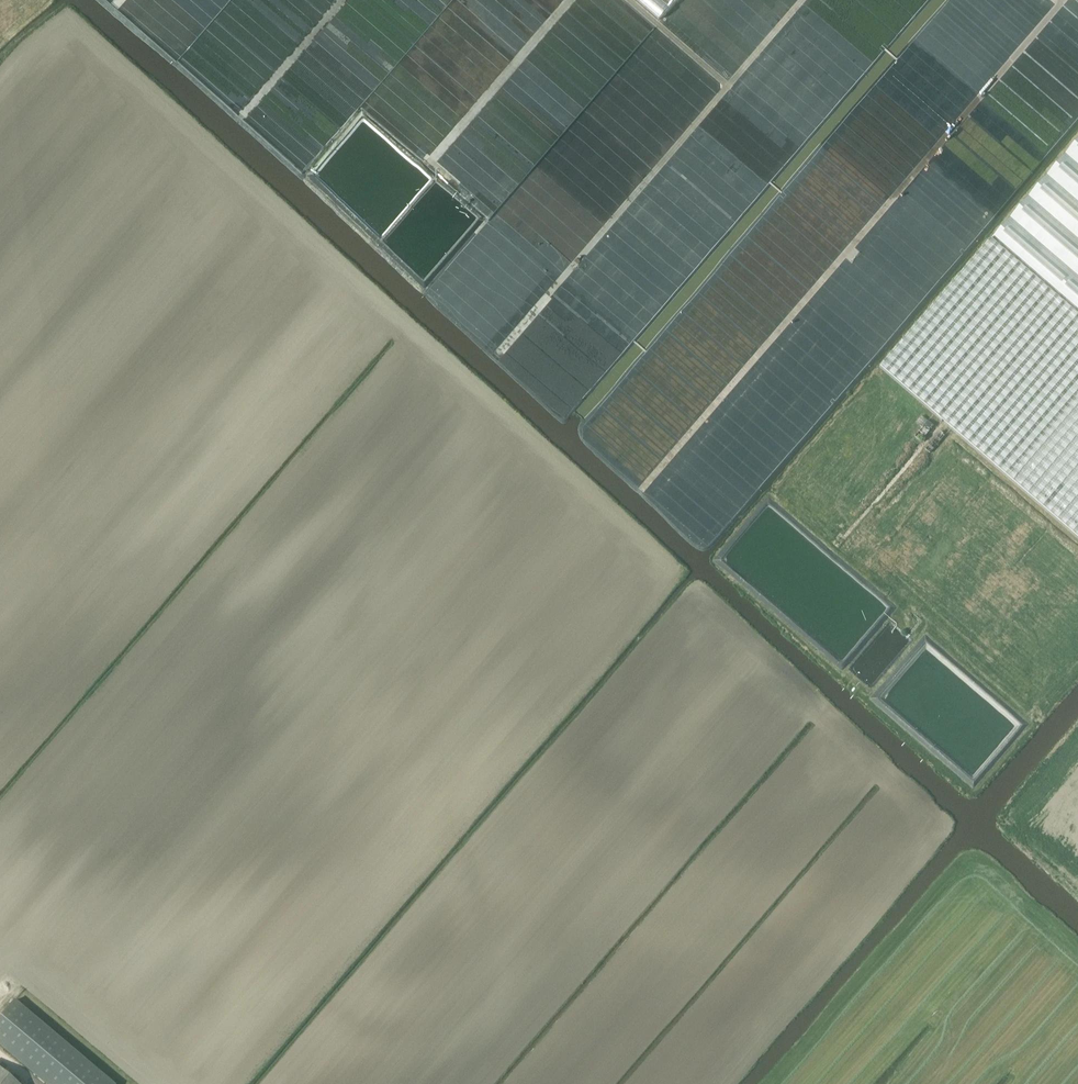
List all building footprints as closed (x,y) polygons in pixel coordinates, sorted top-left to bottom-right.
[(662,17),(676,0),(642,0),(662,17)] [(1066,153),(880,369),(1077,540),(1077,139),(1066,153)] [(0,1017),(0,1046),(45,1083),(113,1083),(15,1000),(0,1017)] [(0,1069),(0,1083),(18,1083),(0,1069)]
